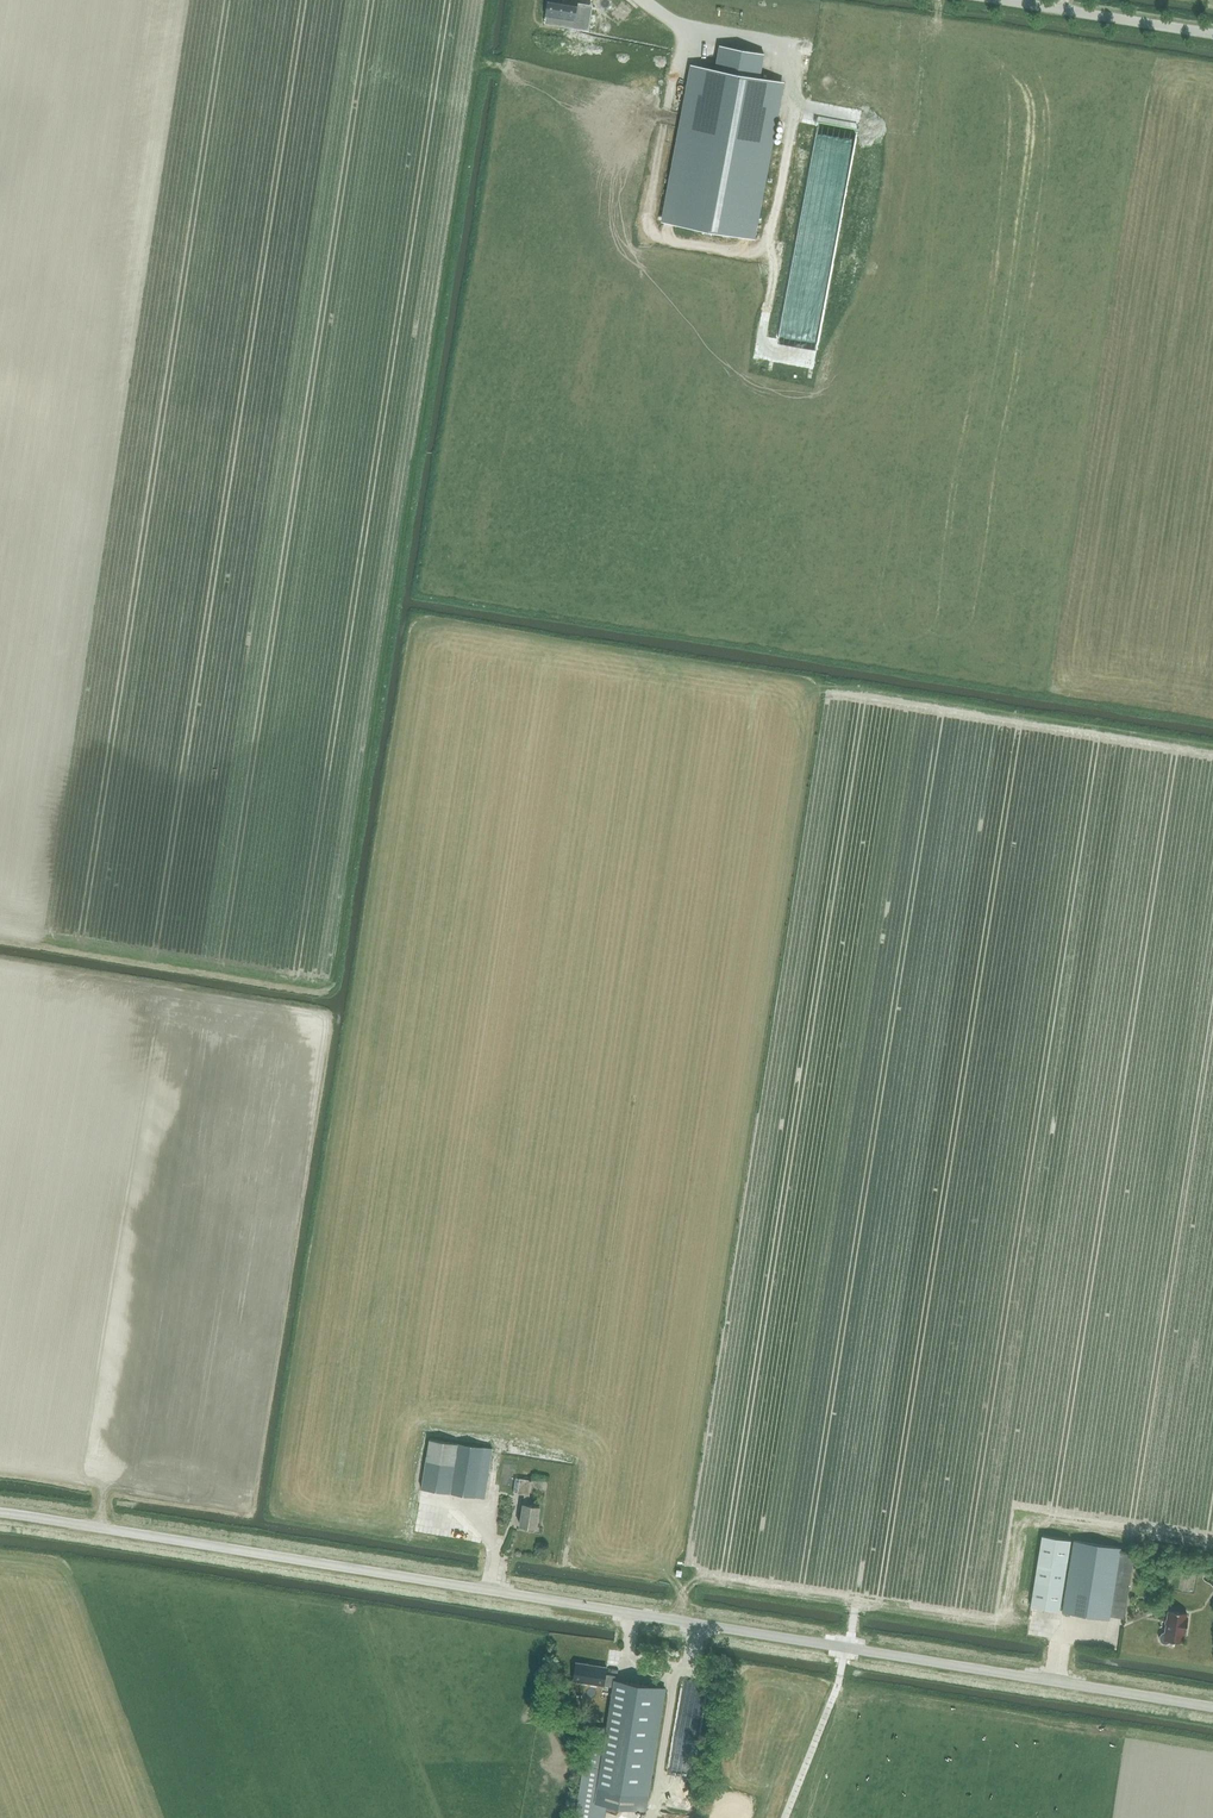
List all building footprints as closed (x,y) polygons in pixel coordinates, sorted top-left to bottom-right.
[(545,15),(574,20),(573,27),(589,30),(591,16),(576,13),(578,0),(548,0),(545,15)] [(782,82),(777,81),(760,78),(764,54),(720,46),(715,69),(693,65),(690,81),(664,222),(704,229),(703,233),(711,235),(712,231),(752,238),(782,82)] [(491,1449),(458,1444),(429,1439),(421,1489),(450,1493),(484,1499),(491,1449)] [(519,1472),(503,1470),(499,1492),(515,1494),(515,1492),(518,1493),(517,1493),(525,1495),(520,1525),(537,1527),(540,1506),(528,1504),(532,1480),(520,1478),(520,1479),(518,1479),(519,1472)] [(1041,1535),(1030,1606),(1059,1611),(1070,1540),(1041,1535)] [(1071,1541),(1060,1612),(1107,1620),(1107,1617),(1121,1619),(1131,1553),(1116,1551),(1117,1548),(1071,1541)] [(1161,1635),(1160,1638),(1161,1640),(1164,1642),(1167,1643),(1169,1641),(1171,1639),(1173,1640),(1184,1642),(1184,1641),(1183,1641),(1184,1633),(1185,1633),(1185,1634),(1186,1634),(1187,1624),(1188,1616),(1187,1616),(1188,1613),(1179,1611),(1168,1609),(1168,1610),(1169,1610),(1167,1619),(1168,1619),(1168,1623),(1167,1623),(1165,1632),(1163,1633),(1161,1635)] [(665,1689),(614,1681),(615,1676),(604,1674),(605,1667),(575,1663),(572,1681),(612,1687),(605,1728),(595,1727),(593,1738),(592,1738),(587,1766),(578,1778),(572,1817),(604,1817),(606,1805),(646,1812),(665,1689)]
